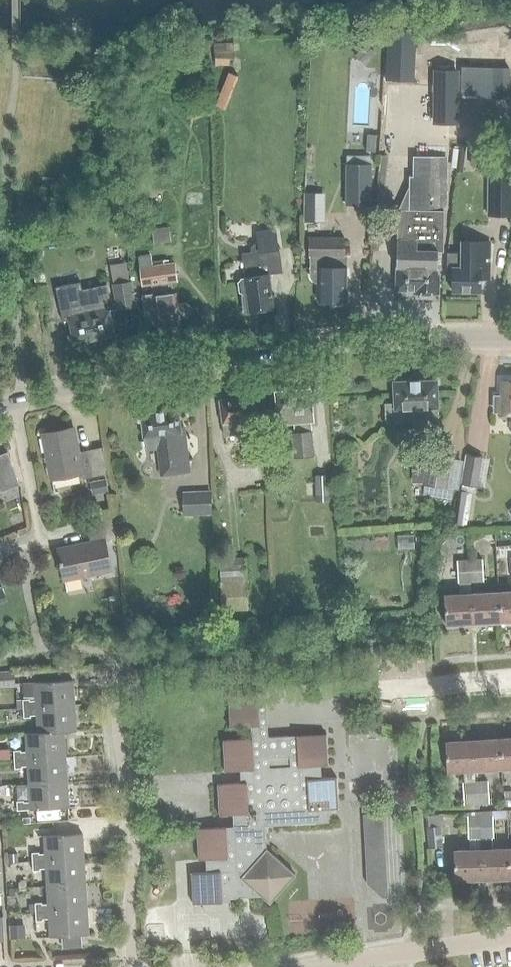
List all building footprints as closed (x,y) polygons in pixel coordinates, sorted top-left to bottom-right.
[(415,32),(388,31),(386,79),(413,80),(415,32)] [(240,44),(214,43),(214,53),(215,53),(215,65),(233,66),(233,53),(240,53),(240,44)] [(376,54),(366,43),(354,55),(364,65),(376,54)] [(460,97),(508,97),(508,93),(510,94),(510,75),(509,75),(509,67),(461,66),(460,97)] [(433,122),(457,123),(458,71),(434,70),(433,122)] [(239,76),(228,72),(214,106),(225,110),(239,76)] [(375,152),(376,135),(367,134),(366,151),(375,152)] [(469,158),(491,161),(493,144),(471,141),(469,158)] [(348,164),(347,204),(372,204),(372,164),(372,156),(348,155),(348,164)] [(409,210),(398,209),(395,290),(414,290),(414,293),(438,294),(439,274),(437,274),(437,252),(443,252),(446,167),(418,166),(417,176),(410,176),(409,210)] [(488,177),(488,215),(510,215),(510,177),(488,177)] [(304,201),(303,222),(321,222),(322,201),(304,201)] [(172,241),(169,226),(151,228),(153,244),(172,241)] [(279,248),(278,249),(275,230),(256,232),(257,244),(253,244),(250,248),(251,252),(242,253),(245,278),(241,279),(238,282),(239,292),(240,292),(243,294),(242,296),(243,310),(248,309),(248,311),(273,308),(269,274),(281,273),(282,273),(279,248)] [(318,301),(330,301),(332,304),(340,304),(342,301),(346,301),(346,267),(344,267),(345,237),(309,237),(309,257),(311,257),(311,266),(309,266),(309,268),(311,268),(311,274),(311,275),(311,277),(312,278),(313,280),(315,281),(317,282),(318,282),(318,301)] [(490,241),(461,241),(461,267),(452,267),(452,291),(480,291),(480,278),(489,279),(490,241)] [(157,328),(180,325),(179,317),(186,316),(190,312),(189,305),(185,302),(177,303),(176,292),(173,293),(171,281),(178,280),(175,262),(170,263),(169,260),(164,261),(165,265),(152,266),(151,256),(138,257),(142,285),(150,284),(151,293),(140,295),(144,320),(151,325),(157,324),(157,328)] [(135,305),(130,281),(112,285),(117,309),(135,305)] [(80,282),(55,287),(62,321),(68,320),(73,344),(114,335),(109,310),(105,311),(103,303),(101,304),(100,299),(109,297),(106,284),(82,289),(80,282)] [(47,285),(41,286),(44,304),(50,303),(47,285)] [(393,382),(394,403),(384,403),(385,423),(437,420),(437,407),(436,380),(393,382)] [(501,381),(501,396),(501,397),(495,397),(494,411),(500,411),(500,413),(510,413),(510,381),(501,381)] [(313,456),(309,417),(312,417),(310,389),(275,392),(278,424),(295,422),(296,432),(292,432),(294,457),(313,456)] [(260,462),(253,420),(255,419),(251,395),(219,400),(225,436),(243,434),(245,444),(243,445),(246,464),(260,462)] [(190,472),(186,444),(183,445),(178,409),(140,414),(146,449),(162,447),(166,475),(190,472)] [(78,452),(73,427),(42,434),(42,437),(38,438),(41,452),(45,452),(51,479),(81,473),(82,479),(108,473),(102,447),(78,452)] [(447,487),(452,457),(428,454),(423,483),(447,487)] [(480,457),(466,455),(462,483),(476,486),(480,457)] [(19,485),(9,458),(0,462),(0,492),(19,485)] [(328,475),(315,476),(316,496),(328,495),(328,475)] [(106,479),(90,482),(92,495),(108,491),(106,479)] [(468,491),(461,490),(459,490),(454,524),(463,526),(468,491)] [(212,493),(184,494),(185,515),(213,513),(212,493)] [(105,540),(116,538),(112,518),(87,523),(90,542),(57,548),(64,580),(111,570),(105,540)] [(224,584),(249,582),(247,558),(222,560),(224,584)] [(458,581),(469,580),(468,558),(457,559),(458,581)] [(482,558),(468,558),(469,580),(483,579),(482,558)] [(445,624),(471,623),(470,603),(470,593),(469,580),(458,581),(459,593),(443,594),(445,624)] [(470,593),(470,603),(471,623),(498,621),(497,603),(497,591),(470,593)] [(497,603),(498,621),(510,621),(510,591),(497,591),(497,603)] [(14,671),(0,672),(0,684),(15,683),(14,671)] [(22,700),(22,709),(74,705),(72,679),(34,682),(35,701),(29,701),(29,699),(22,700)] [(269,903),(296,875),(268,849),(266,826),(329,822),(328,808),(338,808),(335,777),(321,778),(320,766),(326,765),(324,734),(266,737),(264,693),(228,696),(230,726),(250,725),(251,738),(222,740),(224,770),(240,769),(240,781),(217,783),(219,814),(231,813),(231,826),(196,828),(198,860),(205,859),(206,872),(191,872),(192,904),(222,902),(222,899),(228,899),(229,907),(232,906),(231,899),(261,896),(269,903)] [(36,733),(64,731),(64,732),(76,731),(74,705),(22,709),(23,718),(30,717),(30,715),(36,715),(37,732),(36,732),(36,733)] [(65,756),(64,732),(64,731),(36,733),(36,732),(26,733),(27,751),(21,751),(21,749),(14,750),(14,759),(65,756)] [(499,738),(472,740),(474,769),(501,767),(499,738)] [(510,767),(510,738),(499,738),(501,767),(510,767)] [(476,803),(475,782),(474,769),(472,740),(445,742),(448,770),(463,769),(464,783),(466,804),(476,803)] [(10,749),(0,749),(0,760),(10,759),(10,749)] [(28,765),(29,784),(67,781),(65,756),(14,759),(15,768),(22,768),(22,765),(28,765)] [(68,807),(67,781),(29,784),(30,802),(24,802),(24,800),(17,801),(17,810),(68,807)] [(489,781),(475,782),(476,803),(491,802),(489,781)] [(450,809),(449,797),(438,798),(439,809),(450,809)] [(478,815),(479,836),(493,835),(492,814),(478,815)] [(480,879),(479,850),(479,836),(478,815),(467,815),(468,837),(469,836),(470,850),(453,851),(455,880),(480,879)] [(426,826),(428,847),(442,846),(440,825),(426,826)] [(33,852),(33,862),(83,859),(82,833),(44,835),(45,853),(40,854),(40,852),(33,852)] [(507,849),(479,850),(480,879),(508,878),(507,849)] [(46,868),(47,886),(85,884),(83,859),(33,862),(34,870),(41,870),(41,868),(46,868)] [(387,897),(386,880),(366,881),(383,897),(387,897)] [(87,909),(85,884),(47,886),(48,903),(43,904),(43,901),(36,902),(36,912),(87,909)] [(87,909),(36,912),(37,921),(44,921),(44,919),(49,918),(50,937),(88,934),(87,909)] [(26,939),(26,924),(9,924),(10,939),(26,939)]
